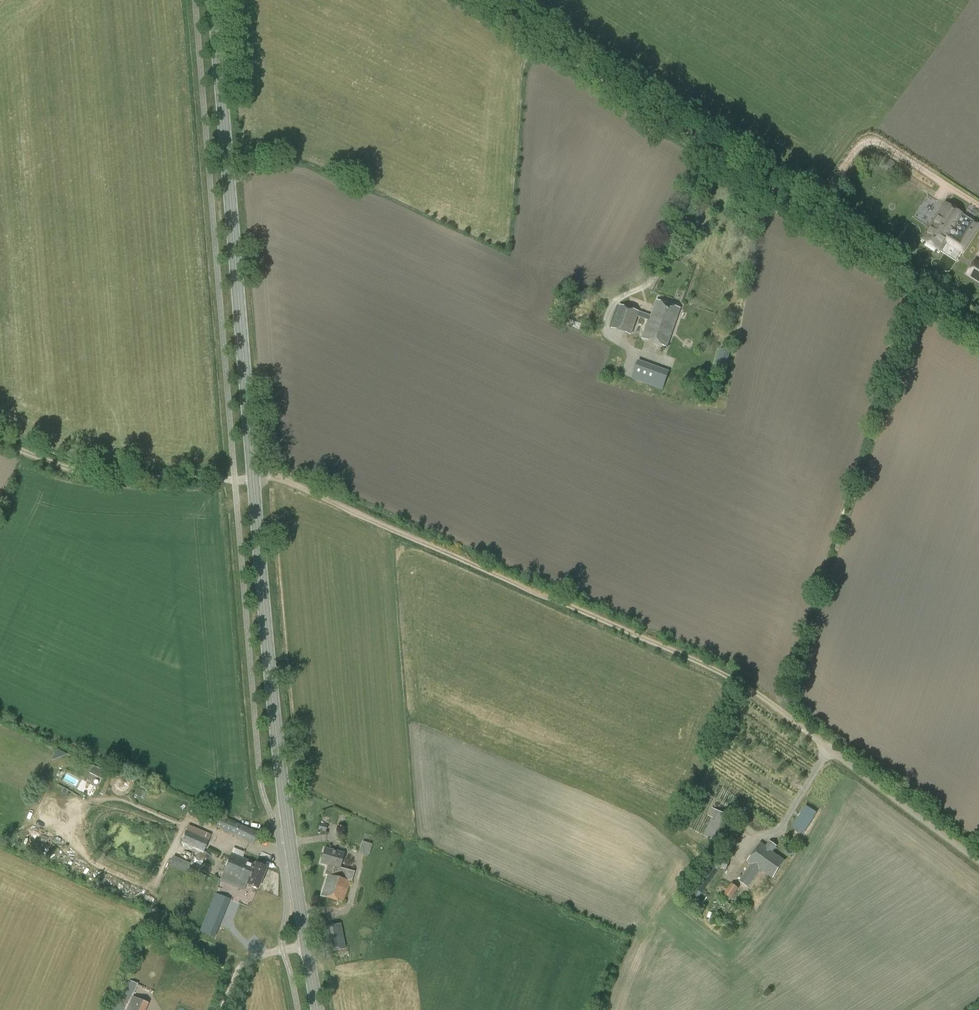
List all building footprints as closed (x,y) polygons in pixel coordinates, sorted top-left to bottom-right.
[(892,175),(898,165),(886,157),(879,167),(892,175)] [(978,228),(978,225),(964,216),(945,204),(930,228),(932,230),(924,241),(939,250),(943,243),(945,245),(947,243),(949,244),(949,245),(962,253),(978,228)] [(976,261),(967,274),(978,282),(978,263),(976,261)] [(667,347),(680,309),(656,301),(651,316),(620,306),(612,328),(631,335),(637,317),(648,320),(642,338),(667,347)] [(725,368),(731,352),(720,348),(715,364),(725,368)] [(663,390),(669,371),(638,360),(631,378),(663,390)] [(89,773),(102,780),(106,772),(92,766),(89,773)] [(136,788),(133,795),(139,797),(142,791),(136,788)] [(805,834),(818,812),(806,804),(793,827),(805,834)] [(718,844),(731,819),(711,809),(708,816),(713,818),(704,837),(718,844)] [(252,844),(257,832),(220,816),(215,828),(235,836),(237,838),(252,844)] [(326,831),(327,825),(320,823),(318,829),(326,831)] [(202,853),(202,854),(203,852),(210,835),(188,826),(180,844),(194,850),(202,853)] [(772,852),(777,846),(770,841),(766,847),(761,844),(749,861),(752,863),(739,882),(747,887),(760,869),(773,878),(785,861),(772,852)] [(369,855),(372,845),(366,843),(363,854),(369,855)] [(327,865),(339,868),(343,853),(324,848),(320,863),(327,865)] [(194,858),(190,867),(199,870),(206,853),(203,852),(202,854),(202,853),(194,850),(191,857),(194,858)] [(253,878),(261,881),(266,868),(255,864),(231,854),(225,867),(230,869),(231,868),(243,873),(243,871),(254,875),(253,878)] [(726,869),(729,863),(720,858),(717,864),(726,869)] [(353,872),(339,868),(327,865),(324,875),(327,876),(321,895),(342,901),(348,881),(350,881),(353,872)] [(257,890),(261,881),(253,878),(254,875),(243,871),(243,873),(231,868),(230,869),(225,867),(222,874),(247,884),(246,885),(257,890)] [(721,921),(732,906),(728,904),(738,888),(731,883),(724,894),(726,896),(713,915),(721,921)] [(209,936),(225,898),(210,892),(205,902),(211,905),(200,932),(209,936)] [(326,953),(345,949),(340,924),(321,928),(326,953)] [(148,1004),(132,997),(127,1009),(145,1009),(148,1004)]
